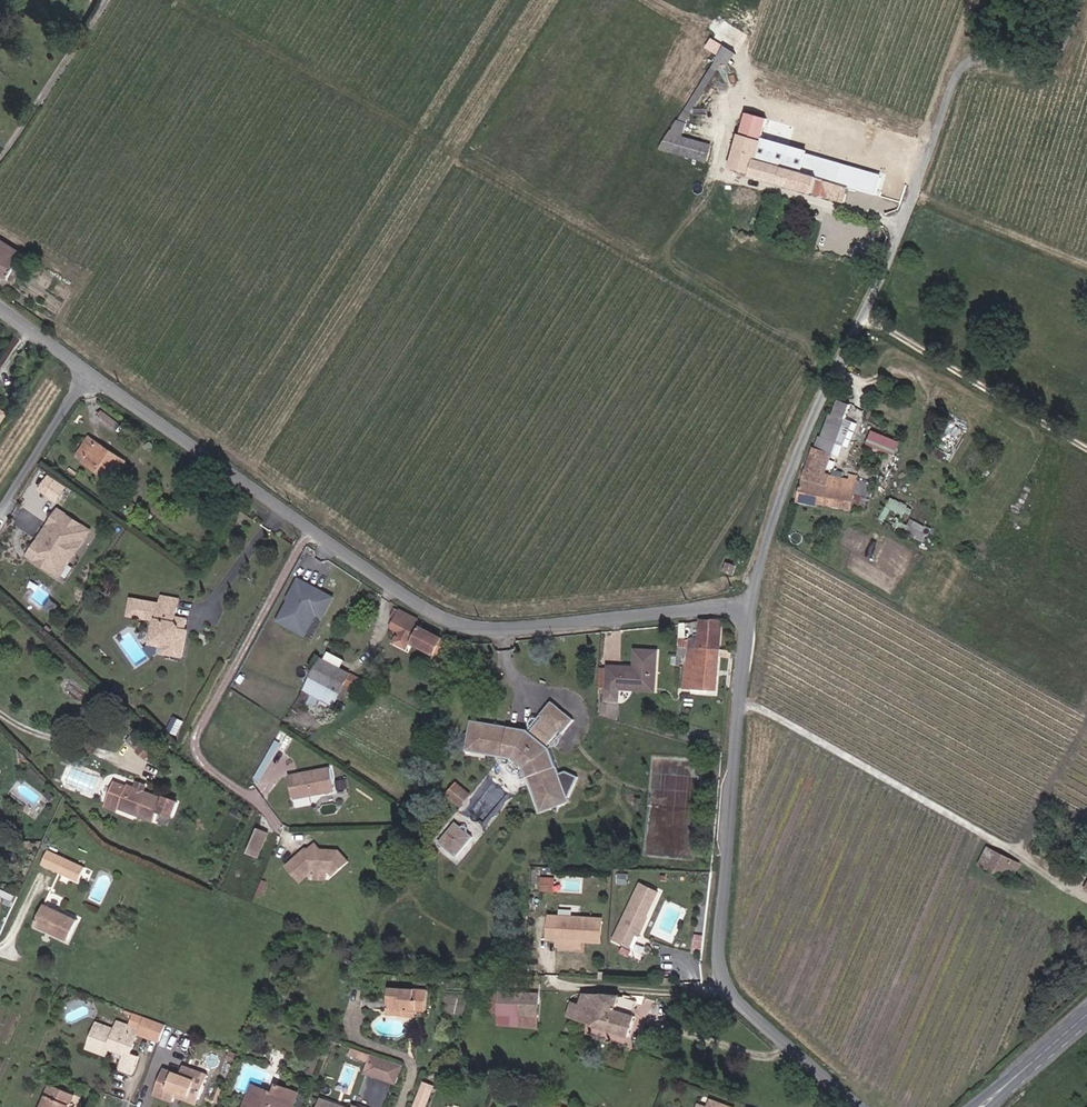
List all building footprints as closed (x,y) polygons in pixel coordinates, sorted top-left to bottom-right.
[(673,120),(685,124),(690,110),(693,101),(727,50),(738,57),(746,46),(729,34),(718,51),(673,120)] [(801,159),(806,145),(745,127),(748,118),(743,117),(732,152),(753,159),(752,162),(844,190),(849,174),(801,159)] [(745,127),(806,145),(808,137),(748,118),(745,127)] [(663,136),(707,149),(713,132),(685,124),(673,120),(663,136)] [(893,172),(806,145),(801,159),(849,174),(899,191),(903,180),(892,176),(893,172)] [(2,270),(21,243),(0,229),(0,269),(2,270)] [(826,417),(839,424),(845,411),(832,404),(826,417)] [(811,440),(827,448),(839,424),(826,417),(823,416),(811,440)] [(899,451),(903,439),(873,430),(870,442),(899,451)] [(131,462),(93,436),(80,457),(116,485),(131,462)] [(820,479),(812,477),(827,448),(811,440),(809,439),(805,448),(798,473),(796,473),(790,502),(815,507),(820,479)] [(828,509),(844,512),(850,485),(851,480),(843,478),(841,483),(835,482),(828,509)] [(815,507),(828,509),(835,482),(820,479),(815,507)] [(844,512),(855,515),(861,488),(850,485),(844,512)] [(50,507),(41,521),(44,523),(33,540),(29,538),(20,551),(50,572),(60,558),(56,556),(68,539),(71,541),(81,527),(50,507)] [(925,541),(932,529),(912,518),(906,530),(925,541)] [(325,615),(333,603),(298,581),(289,596),(292,597),(280,616),(299,627),(312,607),(325,615)] [(156,603),(172,606),(174,598),(157,595),(156,603)] [(156,603),(126,598),(123,614),(149,619),(152,620),(150,634),(155,641),(160,642),(159,646),(158,652),(177,655),(182,629),(179,629),(174,628),(174,626),(171,622),(169,622),(170,616),(172,606),(156,603)] [(429,660),(442,638),(417,624),(419,620),(412,616),(413,614),(397,606),(396,608),(392,615),(382,635),(389,639),(384,650),(396,656),(402,646),(409,650),(429,660)] [(181,618),(170,616),(169,622),(171,622),(174,626),(174,628),(179,629),(181,618)] [(697,647),(718,646),(719,617),(697,620),(697,647)] [(152,620),(149,619),(144,643),(159,646),(160,642),(155,641),(150,634),(152,620)] [(681,680),(716,680),(718,646),(697,647),(682,647),(681,680)] [(429,660),(409,650),(407,653),(427,664),(429,660)] [(322,658),(338,667),(343,660),(327,651),(322,658)] [(635,669),(609,667),(609,671),(608,687),(607,701),(619,702),(620,690),(630,690),(631,685),(650,687),(652,672),(657,672),(659,653),(636,651),(635,669)] [(322,658),(318,656),(308,674),(342,692),(346,684),(351,674),(338,667),(322,658)] [(608,687),(609,671),(601,671),(600,687),(608,687)] [(630,690),(655,692),(657,672),(652,672),(650,687),(631,685),(630,690)] [(351,674),(346,684),(356,690),(361,680),(351,674)] [(561,736),(573,722),(550,702),(539,717),(561,736)] [(544,751),(549,750),(561,736),(539,717),(526,730),(527,736),(532,736),(544,746),(544,751)] [(532,736),(527,736),(526,730),(496,725),(493,722),(490,725),(473,722),(466,726),(464,735),(460,736),(463,740),(462,751),(511,758),(524,769),(537,813),(549,810),(553,813),(555,808),(563,806),(565,802),(560,786),(562,784),(559,782),(549,750),(544,751),(544,746),(532,736)] [(146,763),(154,755),(133,735),(125,744),(146,763)] [(52,749),(50,754),(58,759),(61,755),(52,749)] [(334,767),(293,775),(296,799),(340,792),(334,767)] [(564,776),(569,791),(580,787),(574,772),(564,776)] [(174,815),(180,800),(167,795),(166,798),(145,789),(139,787),(130,783),(129,785),(116,780),(109,798),(122,803),(121,806),(157,820),(161,810),(174,815)] [(139,787),(145,789),(147,783),(141,781),(139,787)] [(458,782),(448,794),(462,806),(472,793),(458,782)] [(119,811),(121,806),(122,803),(109,798),(106,805),(119,811)] [(477,837),(460,822),(445,842),(461,856),(477,837)] [(276,834),(263,828),(252,853),(264,858),(276,834)] [(328,872),(329,874),(347,861),(339,852),(322,850),(317,845),(311,849),(307,849),(285,865),(297,882),(312,871),(314,871),(322,872),(328,872)] [(984,863),(1001,872),(1010,854),(994,846),(984,863)] [(90,867),(54,850),(47,865),(84,882),(90,867)] [(313,879),(321,880),(322,872),(314,871),(313,879)] [(542,890),(556,891),(557,877),(543,876),(542,890)] [(10,904),(13,898),(7,895),(4,900),(3,901),(10,904)] [(83,918),(49,904),(40,925),(74,940),(83,918)] [(653,917),(634,908),(619,939),(635,947),(640,934),(644,936),(653,917)] [(583,940),(602,941),(602,919),(551,917),(550,938),(559,939),(583,940)] [(559,946),(583,947),(583,940),(559,939),(559,946)] [(414,1010),(424,1010),(424,988),(386,988),(386,1014),(400,1014),(400,1010),(414,1010)] [(498,1026),(536,1026),(537,1004),(499,1002),(499,993),(489,993),(487,1013),(498,1013),(498,1026)] [(499,1002),(537,1004),(538,993),(499,993),(499,1002)] [(586,1003),(577,1001),(573,1018),(634,1037),(642,1016),(621,1009),(626,995),(589,994),(586,1003)] [(119,1028),(100,1022),(90,1050),(112,1057),(115,1051),(128,1056),(122,1071),(138,1076),(145,1056),(138,1054),(143,1035),(165,1044),(171,1026),(138,1014),(133,1025),(123,1021),(119,1028)] [(366,1062),(368,1055),(348,1048),(346,1055),(366,1062)] [(394,1083),(400,1066),(368,1055),(366,1062),(373,1065),(370,1075),(394,1083)] [(370,1075),(373,1065),(366,1062),(362,1072),(370,1075)] [(185,1073),(169,1067),(159,1095),(178,1102),(180,1098),(202,1106),(212,1074),(189,1067),(185,1073)] [(485,1082),(491,1084),(494,1075),(487,1073),(485,1082)] [(495,1085),(505,1089),(508,1081),(498,1077),(495,1085)] [(428,1082),(418,1106),(433,1106),(440,1086),(428,1082)] [(243,1106),(290,1106),(296,1092),(275,1084),(272,1094),(250,1086),(243,1106)] [(72,1093),(49,1085),(45,1096),(50,1098),(46,1106),(66,1106),(67,1105),(72,1093)]
